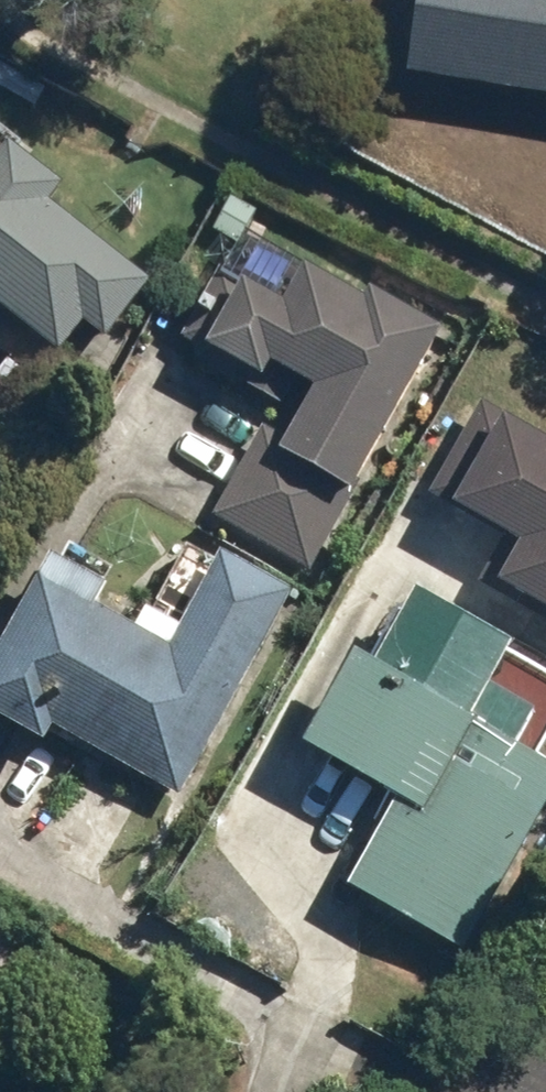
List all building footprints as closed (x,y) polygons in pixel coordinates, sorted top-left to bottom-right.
[(415,79),(545,99),(545,0),(426,0),(415,79)] [(65,360),(88,330),(110,347),(158,284),(0,163),(0,310),(65,360)] [(286,307),(252,287),(213,356),(273,390),(282,375),(322,398),(299,439),(277,426),(218,530),(311,583),(452,337),(374,292),(368,301),(309,267),(286,307)] [(482,403),(434,500),(525,545),(500,596),(545,618),(545,435),(482,403)] [(51,555),(0,649),(0,722),(56,753),(66,733),(184,798),(294,599),(192,543),(141,636),(100,614),(114,589),(51,555)] [(545,746),(545,673),(518,657),(525,646),(425,590),(381,668),(359,655),(303,756),(399,810),(351,896),(468,961),(545,822),(545,760),(540,757),(545,746)]
